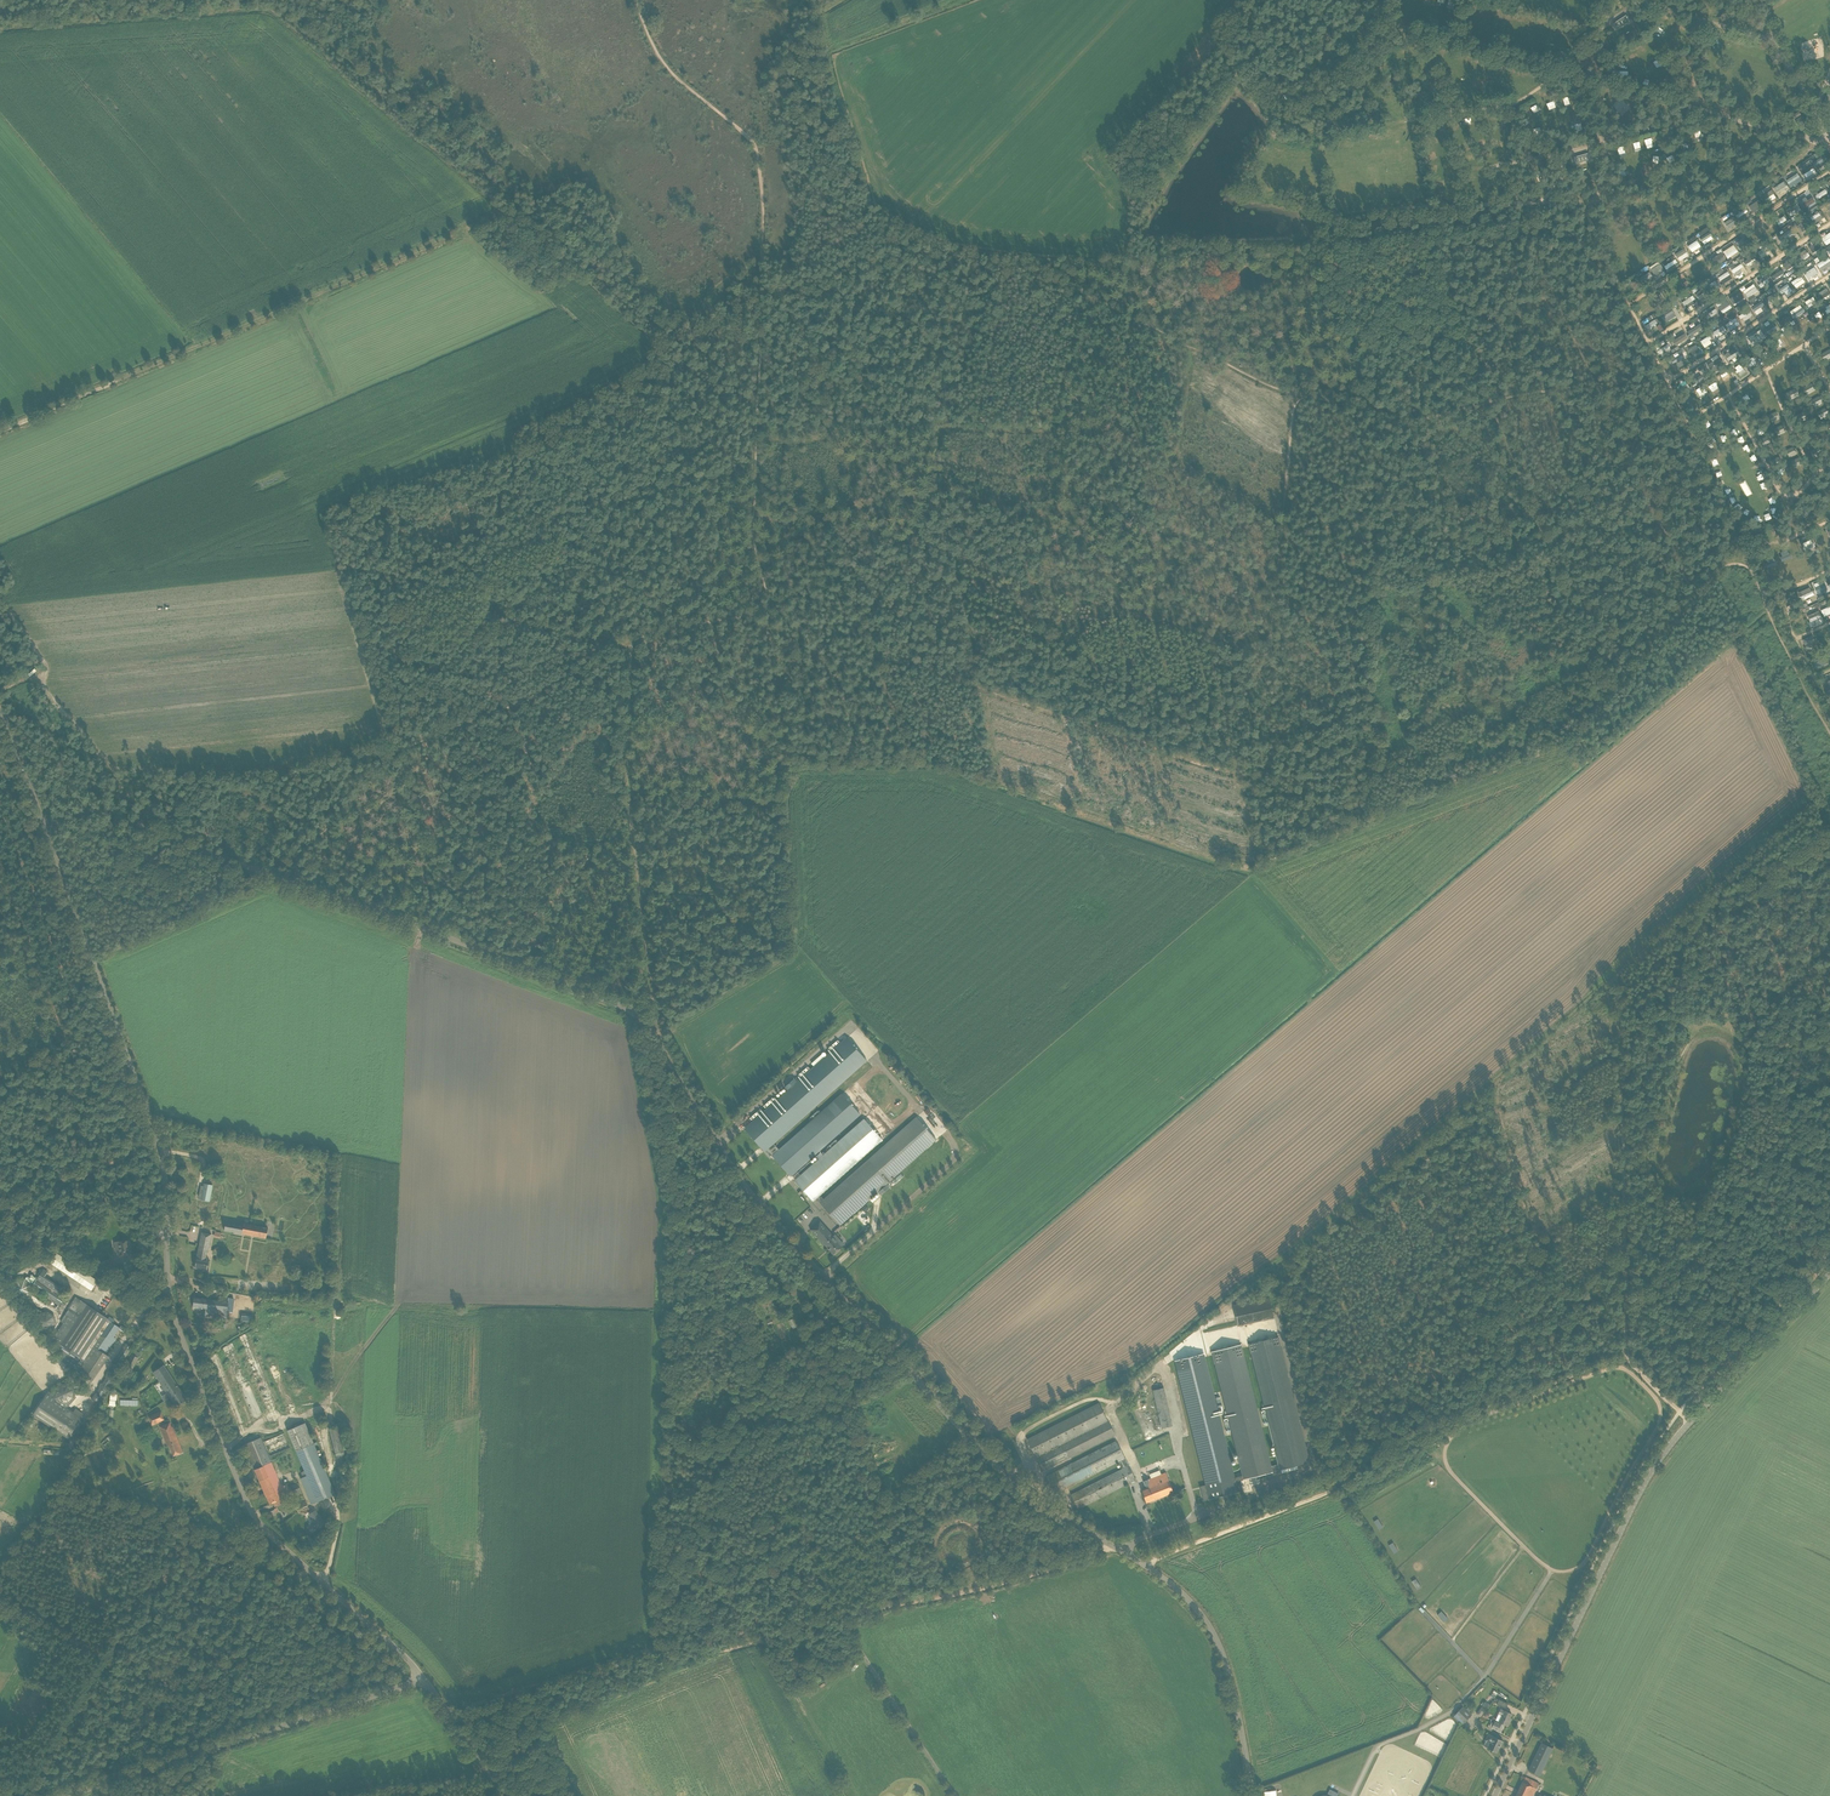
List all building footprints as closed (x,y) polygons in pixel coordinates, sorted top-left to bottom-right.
[(1418,24),(1424,26),(1426,17),(1419,16),(1418,24)] [(1618,23),(1621,27),(1628,22),(1625,18),(1618,23)] [(1584,20),(1582,26),(1589,28),(1591,22),(1584,20)] [(1720,94),(1729,91),(1727,85),(1718,88),(1720,94)] [(1632,106),(1622,96),(1612,105),(1621,115),(1632,106)] [(1535,106),(1530,108),(1534,116),(1539,114),(1535,106)] [(1642,139),(1644,149),(1651,148),(1650,138),(1642,139)] [(1631,146),(1634,154),(1640,152),(1638,144),(1631,146)] [(1825,156),(1813,163),(1815,167),(1816,167),(1817,169),(1829,162),(1827,159),(1825,156)] [(1810,162),(1799,169),(1802,175),(1804,174),(1807,177),(1816,171),(1810,162)] [(1798,173),(1786,180),(1791,188),(1802,180),(1798,173)] [(1774,187),(1778,195),(1789,189),(1785,181),(1774,187)] [(1815,195),(1817,199),(1828,193),(1825,189),(1815,195)] [(1759,200),(1749,206),(1753,213),(1763,206),(1759,200)] [(1792,207),(1787,211),(1791,216),(1801,210),(1799,207),(1794,210),(1792,207)] [(1745,209),(1736,215),(1740,221),(1749,215),(1745,209)] [(1821,212),(1810,216),(1813,223),(1824,218),(1821,212)] [(1733,217),(1724,223),(1728,229),(1737,223),(1733,217)] [(1805,220),(1796,225),(1799,229),(1801,233),(1810,227),(1805,220)] [(1770,221),(1762,225),(1765,232),(1774,228),(1770,221)] [(1720,224),(1712,229),(1716,235),(1724,230),(1720,224)] [(1780,242),(1793,233),(1790,229),(1777,238),(1780,242)] [(1709,233),(1700,239),(1704,245),(1713,239),(1709,233)] [(1699,252),(1697,249),(1701,247),(1697,240),(1688,245),(1694,255),(1699,252)] [(1748,240),(1737,245),(1739,250),(1750,244),(1748,240)] [(1819,250),(1822,245),(1813,240),(1812,242),(1813,242),(1809,250),(1814,252),(1816,248),(1819,250)] [(1723,251),(1727,258),(1738,251),(1733,244),(1723,251)] [(1758,252),(1762,258),(1770,252),(1766,246),(1758,252)] [(1680,262),(1689,256),(1684,248),(1675,254),(1680,262)] [(1800,262),(1810,256),(1807,251),(1797,257),(1800,262)] [(1721,253),(1711,260),(1715,266),(1725,260),(1721,253)] [(1661,262),(1666,270),(1677,262),(1673,255),(1661,262)] [(1748,267),(1757,261),(1753,255),(1744,261),(1748,267)] [(1817,264),(1822,271),(1829,267),(1827,263),(1829,261),(1829,260),(1828,257),(1817,264)] [(1779,263),(1786,272),(1795,265),(1791,259),(1786,262),(1784,259),(1779,263)] [(1741,264),(1731,270),(1733,273),(1734,273),(1735,276),(1742,272),(1740,269),(1743,267),(1741,264)] [(1659,265),(1651,270),(1653,274),(1655,277),(1664,271),(1660,265),(1659,266),(1659,265)] [(1814,267),(1805,274),(1809,280),(1818,274),(1816,271),(1816,270),(1814,267)] [(1718,277),(1725,288),(1735,281),(1728,271),(1718,277)] [(1649,272),(1640,278),(1643,284),(1653,278),(1651,275),(1649,272)] [(1791,282),(1796,288),(1805,281),(1801,275),(1791,282)] [(1766,276),(1757,282),(1761,288),(1769,283),(1767,280),(1768,279),(1766,276)] [(1716,280),(1708,284),(1711,290),(1719,287),(1716,280)] [(1636,281),(1626,287),(1630,293),(1640,287),(1636,281)] [(1754,283),(1742,290),(1747,298),(1758,291),(1754,283)] [(1775,287),(1770,290),(1772,294),(1765,298),(1767,302),(1779,295),(1775,287)] [(1817,293),(1821,299),(1829,294),(1829,293),(1827,287),(1817,293)] [(1694,294),(1698,300),(1706,295),(1702,289),(1694,294)] [(1733,305),(1744,298),(1740,292),(1729,299),(1733,305)] [(1658,304),(1664,301),(1659,294),(1654,298),(1658,304)] [(1691,305),(1694,304),(1692,301),(1695,299),(1692,295),(1682,301),(1688,312),(1693,309),(1691,305)] [(1806,300),(1808,307),(1817,303),(1814,297),(1806,300)] [(1646,308),(1641,311),(1643,315),(1652,309),(1647,300),(1644,302),(1643,303),(1646,308)] [(1763,310),(1761,307),(1765,304),(1761,300),(1752,308),(1757,315),(1763,310)] [(1727,301),(1717,306),(1722,314),(1731,308),(1727,301)] [(1794,309),(1793,306),(1788,308),(1795,320),(1800,317),(1799,314),(1804,312),(1800,305),(1794,309)] [(1671,309),(1661,315),(1665,323),(1675,316),(1671,309)] [(1708,315),(1706,317),(1706,318),(1709,323),(1719,316),(1715,309),(1708,314),(1708,315)] [(1750,310),(1740,314),(1744,324),(1754,321),(1750,310)] [(1655,329),(1659,326),(1654,319),(1645,326),(1649,333),(1652,331),(1654,334),(1657,332),(1655,329)] [(1704,321),(1696,326),(1699,330),(1707,325),(1704,321)] [(1774,323),(1765,329),(1769,335),(1778,329),(1774,323)] [(1717,339),(1728,332),(1723,325),(1712,332),(1717,339)] [(1759,337),(1751,342),(1753,346),(1765,338),(1761,330),(1757,333),(1759,337)] [(1674,345),(1683,339),(1679,333),(1670,339),(1674,345)] [(1711,349),(1709,345),(1713,342),(1708,336),(1700,341),(1707,351),(1711,349)] [(1657,349),(1659,353),(1670,348),(1668,344),(1657,349)] [(1695,345),(1689,349),(1693,355),(1700,351),(1695,345)] [(1734,348),(1724,355),(1728,361),(1738,355),(1734,348)] [(1801,356),(1795,359),(1799,367),(1805,364),(1801,356)] [(1664,364),(1669,372),(1678,365),(1674,358),(1664,364)] [(1719,358),(1707,366),(1712,373),(1724,365),(1722,362),(1719,358)] [(1681,392),(1689,386),(1682,378),(1675,384),(1681,392)] [(1703,385),(1695,390),(1700,399),(1708,394),(1703,385)] [(1685,400),(1690,411),(1697,407),(1692,396),(1685,400)] [(1820,396),(1811,400),(1814,407),(1823,403),(1820,396)] [(1820,419),(1829,415),(1826,407),(1817,412),(1820,419)] [(1771,422),(1780,419),(1777,411),(1768,414),(1771,422)] [(1775,428),(1778,435),(1786,431),(1782,424),(1775,428)] [(1760,439),(1764,447),(1772,442),(1768,435),(1760,439)] [(1787,450),(1791,457),(1797,453),(1793,447),(1787,450)] [(1779,456),(1772,460),(1775,467),(1783,463),(1779,456)] [(1799,457),(1791,461),(1794,468),(1802,464),(1799,457)] [(1799,539),(1804,551),(1815,546),(1811,539),(1804,542),(1802,537),(1799,539)] [(1776,556),(1779,563),(1790,558),(1787,551),(1776,556)] [(1790,559),(1779,563),(1789,584),(1799,580),(1790,559)] [(1800,573),(1810,570),(1807,563),(1798,567),(1800,573)] [(1824,584),(1815,588),(1818,594),(1828,590),(1826,587),(1825,587),(1824,584)] [(1789,599),(1784,601),(1787,607),(1799,602),(1797,598),(1790,601),(1789,599)] [(1829,619),(1829,606),(1821,610),(1826,621),(1829,619)] [(1819,611),(1808,616),(1810,622),(1821,617),(1819,611)] [(1814,639),(1804,643),(1807,650),(1817,646),(1814,639)] [(1814,660),(1816,667),(1827,664),(1825,657),(1814,660)] [(774,1144),(867,1061),(847,1038),(797,1082),(794,1079),(785,1087),(788,1090),(745,1128),(765,1151),(768,1149),(773,1155),(779,1150),(774,1144)] [(797,1171),(860,1115),(842,1094),(779,1150),(773,1155),(796,1180),(800,1175),(797,1171)] [(820,1195),(816,1199),(820,1203),(822,1202),(841,1224),(878,1192),(881,1195),(889,1188),(886,1184),(936,1140),(916,1117),(824,1200),(820,1195)] [(820,1195),(882,1139),(864,1119),(823,1155),(821,1152),(816,1156),(819,1159),(800,1175),(796,1180),(814,1200),(816,1199),(820,1195)] [(755,1151),(739,1165),(743,1169),(759,1154),(755,1151)] [(201,1199),(209,1201),(212,1185),(204,1184),(201,1199)] [(266,1238),(268,1228),(244,1223),(243,1225),(225,1221),(224,1230),(266,1238)] [(202,1232),(194,1268),(207,1271),(207,1269),(208,1263),(209,1260),(205,1260),(207,1253),(211,1234),(202,1232)] [(119,1241),(119,1247),(118,1247),(119,1256),(130,1255),(129,1240),(119,1241)] [(51,1263),(91,1290),(97,1281),(56,1254),(51,1263)] [(93,1265),(97,1273),(113,1267),(110,1259),(93,1265)] [(60,1295),(35,1278),(30,1285),(55,1302),(60,1295)] [(11,1288),(11,1289),(11,1290),(11,1291),(12,1292),(12,1293),(13,1294),(13,1295),(14,1296),(15,1297),(15,1298),(16,1298),(17,1299),(18,1299),(19,1299),(21,1299),(22,1299),(23,1299),(24,1299),(25,1299),(26,1298),(27,1298),(27,1297),(28,1296),(29,1295),(30,1294),(30,1293),(30,1292),(31,1291),(31,1290),(31,1289),(31,1288),(31,1287),(30,1286),(30,1285),(30,1284),(29,1283),(28,1282),(27,1282),(27,1281),(26,1281),(25,1280),(24,1280),(23,1279),(22,1279),(21,1279),(19,1279),(18,1280),(17,1280),(16,1281),(15,1281),(15,1282),(14,1282),(13,1283),(13,1284),(12,1285),(12,1286),(11,1287),(11,1288)] [(52,1341),(57,1350),(61,1353),(58,1357),(61,1361),(91,1381),(107,1356),(103,1353),(119,1329),(126,1333),(128,1330),(121,1325),(119,1328),(109,1321),(101,1333),(99,1331),(108,1319),(76,1297),(67,1309),(71,1312),(52,1341)] [(206,1309),(205,1316),(224,1318),(224,1316),(228,1317),(229,1312),(227,1311),(228,1301),(194,1297),(193,1307),(206,1309)] [(1233,1305),(1238,1327),(1274,1320),(1269,1297),(1233,1305)] [(38,1328),(39,1329),(40,1329),(40,1330),(41,1330),(42,1330),(43,1331),(44,1331),(45,1331),(46,1331),(47,1331),(48,1331),(49,1331),(50,1330),(51,1330),(52,1329),(53,1329),(53,1328),(54,1327),(55,1326),(55,1325),(55,1324),(55,1323),(56,1323),(56,1322),(55,1321),(55,1320),(55,1319),(55,1318),(54,1317),(54,1316),(53,1315),(52,1314),(51,1314),(51,1313),(50,1313),(49,1313),(48,1312),(47,1312),(46,1312),(45,1312),(44,1312),(43,1312),(43,1313),(42,1313),(41,1313),(40,1314),(39,1315),(38,1315),(38,1316),(37,1317),(37,1318),(36,1319),(36,1320),(36,1321),(36,1322),(36,1323),(36,1324),(37,1325),(37,1326),(37,1327),(38,1327),(38,1328)] [(241,1321),(252,1322),(253,1314),(242,1312),(241,1321)] [(1202,1354),(1173,1361),(1205,1483),(1202,1484),(1206,1498),(1242,1488),(1240,1480),(1243,1479),(1265,1474),(1266,1477),(1273,1475),(1298,1469),(1297,1464),(1309,1461),(1278,1337),(1249,1344),(1279,1464),(1271,1466),(1241,1345),(1212,1352),(1242,1473),(1233,1476),(1202,1354)] [(115,1361),(115,1360),(115,1361),(116,1362),(107,1374),(108,1375),(100,1387),(101,1388),(93,1400),(98,1404),(107,1391),(106,1391),(114,1378),(113,1377),(121,1365),(120,1365),(131,1347),(126,1344),(123,1349),(124,1350),(116,1362),(115,1361)] [(126,1365),(132,1369),(141,1352),(136,1350),(136,1351),(134,1350),(126,1365)] [(163,1365),(152,1372),(169,1397),(170,1397),(177,1406),(181,1403),(186,1400),(163,1365)] [(58,1385),(58,1386),(57,1387),(56,1387),(56,1388),(55,1389),(55,1390),(54,1391),(54,1392),(54,1393),(54,1394),(54,1395),(54,1396),(55,1397),(55,1398),(55,1399),(56,1399),(56,1400),(57,1401),(58,1401),(58,1402),(59,1402),(60,1403),(61,1403),(62,1403),(63,1403),(64,1404),(65,1403),(66,1403),(67,1403),(68,1403),(69,1402),(70,1402),(70,1401),(71,1401),(72,1400),(72,1399),(73,1399),(73,1398),(73,1397),(74,1396),(74,1395),(74,1394),(74,1393),(74,1392),(74,1391),(73,1390),(73,1389),(72,1388),(72,1387),(71,1387),(70,1386),(70,1385),(69,1385),(68,1385),(67,1384),(66,1384),(65,1384),(64,1384),(63,1384),(62,1384),(61,1384),(60,1385),(59,1385),(58,1385)] [(1152,1392),(1161,1429),(1172,1426),(1163,1389),(1152,1392)] [(33,1414),(71,1440),(84,1420),(46,1394),(33,1414)] [(1027,1439),(1043,1471),(1115,1435),(1099,1403),(1027,1439)] [(152,1425),(158,1423),(154,1414),(148,1416),(152,1425)] [(310,1422),(313,1428),(322,1424),(319,1418),(310,1422)] [(287,1430),(306,1475),(300,1478),(311,1504),(335,1494),(305,1423),(287,1430)] [(183,1452),(172,1426),(161,1431),(164,1438),(167,1437),(170,1444),(169,1445),(173,1456),(183,1452)] [(329,1429),(338,1467),(352,1463),(349,1448),(347,1448),(342,1426),(329,1429)] [(264,1442),(270,1456),(289,1448),(283,1434),(264,1442)] [(283,1492),(260,1438),(250,1442),(244,1444),(266,1496),(267,1496),(270,1504),(273,1502),(275,1506),(280,1504),(279,1500),(280,1499),(279,1494),(283,1492)] [(1071,1495),(1078,1509),(1136,1480),(1116,1441),(1052,1473),(1046,1476),(1055,1493),(1061,1491),(1121,1460),(1125,1467),(1071,1495)] [(1166,1472),(1152,1478),(1160,1498),(1173,1492),(1166,1472)] [(1160,1498),(1152,1478),(1143,1481),(1146,1488),(1141,1490),(1147,1503),(1160,1498)] [(288,1487),(291,1493),(292,1495),(289,1496),(293,1506),(296,1505),(294,1500),(296,1499),(295,1495),(301,1492),(297,1483),(288,1487)] [(296,1504),(299,1511),(308,1507),(305,1501),(296,1504)] [(315,1510),(309,1514),(314,1521),(311,1524),(314,1528),(317,1526),(318,1527),(324,1523),(315,1510)] [(1379,1529),(1383,1527),(1378,1518),(1374,1521),(1379,1529)] [(1394,1542),(1389,1544),(1393,1553),(1398,1551),(1394,1542)] [(1441,1611),(1438,1614),(1444,1621),(1448,1618),(1441,1611)] [(790,1654),(792,1663),(809,1658),(807,1649),(790,1654)] [(1496,1704),(1506,1708),(1508,1704),(1499,1699),(1496,1704)] [(1454,1716),(1463,1724),(1472,1714),(1463,1706),(1454,1716)] [(1502,1715),(1500,1720),(1509,1724),(1510,1721),(1508,1720),(1511,1714),(1504,1710),(1504,1711),(1501,1709),(1498,1714),(1502,1715)] [(1509,1724),(1500,1720),(1498,1723),(1495,1722),(1494,1723),(1491,1722),(1490,1726),(1492,1727),(1492,1728),(1500,1732),(1504,1724),(1508,1726),(1509,1724)] [(1486,1740),(1491,1742),(1488,1748),(1496,1752),(1500,1745),(1501,1746),(1503,1740),(1494,1736),(1488,1734),(1486,1740)] [(1528,1770),(1539,1775),(1552,1748),(1541,1743),(1528,1770)] [(1539,1783),(1525,1777),(1516,1795),(1532,1795),(1539,1783)]
